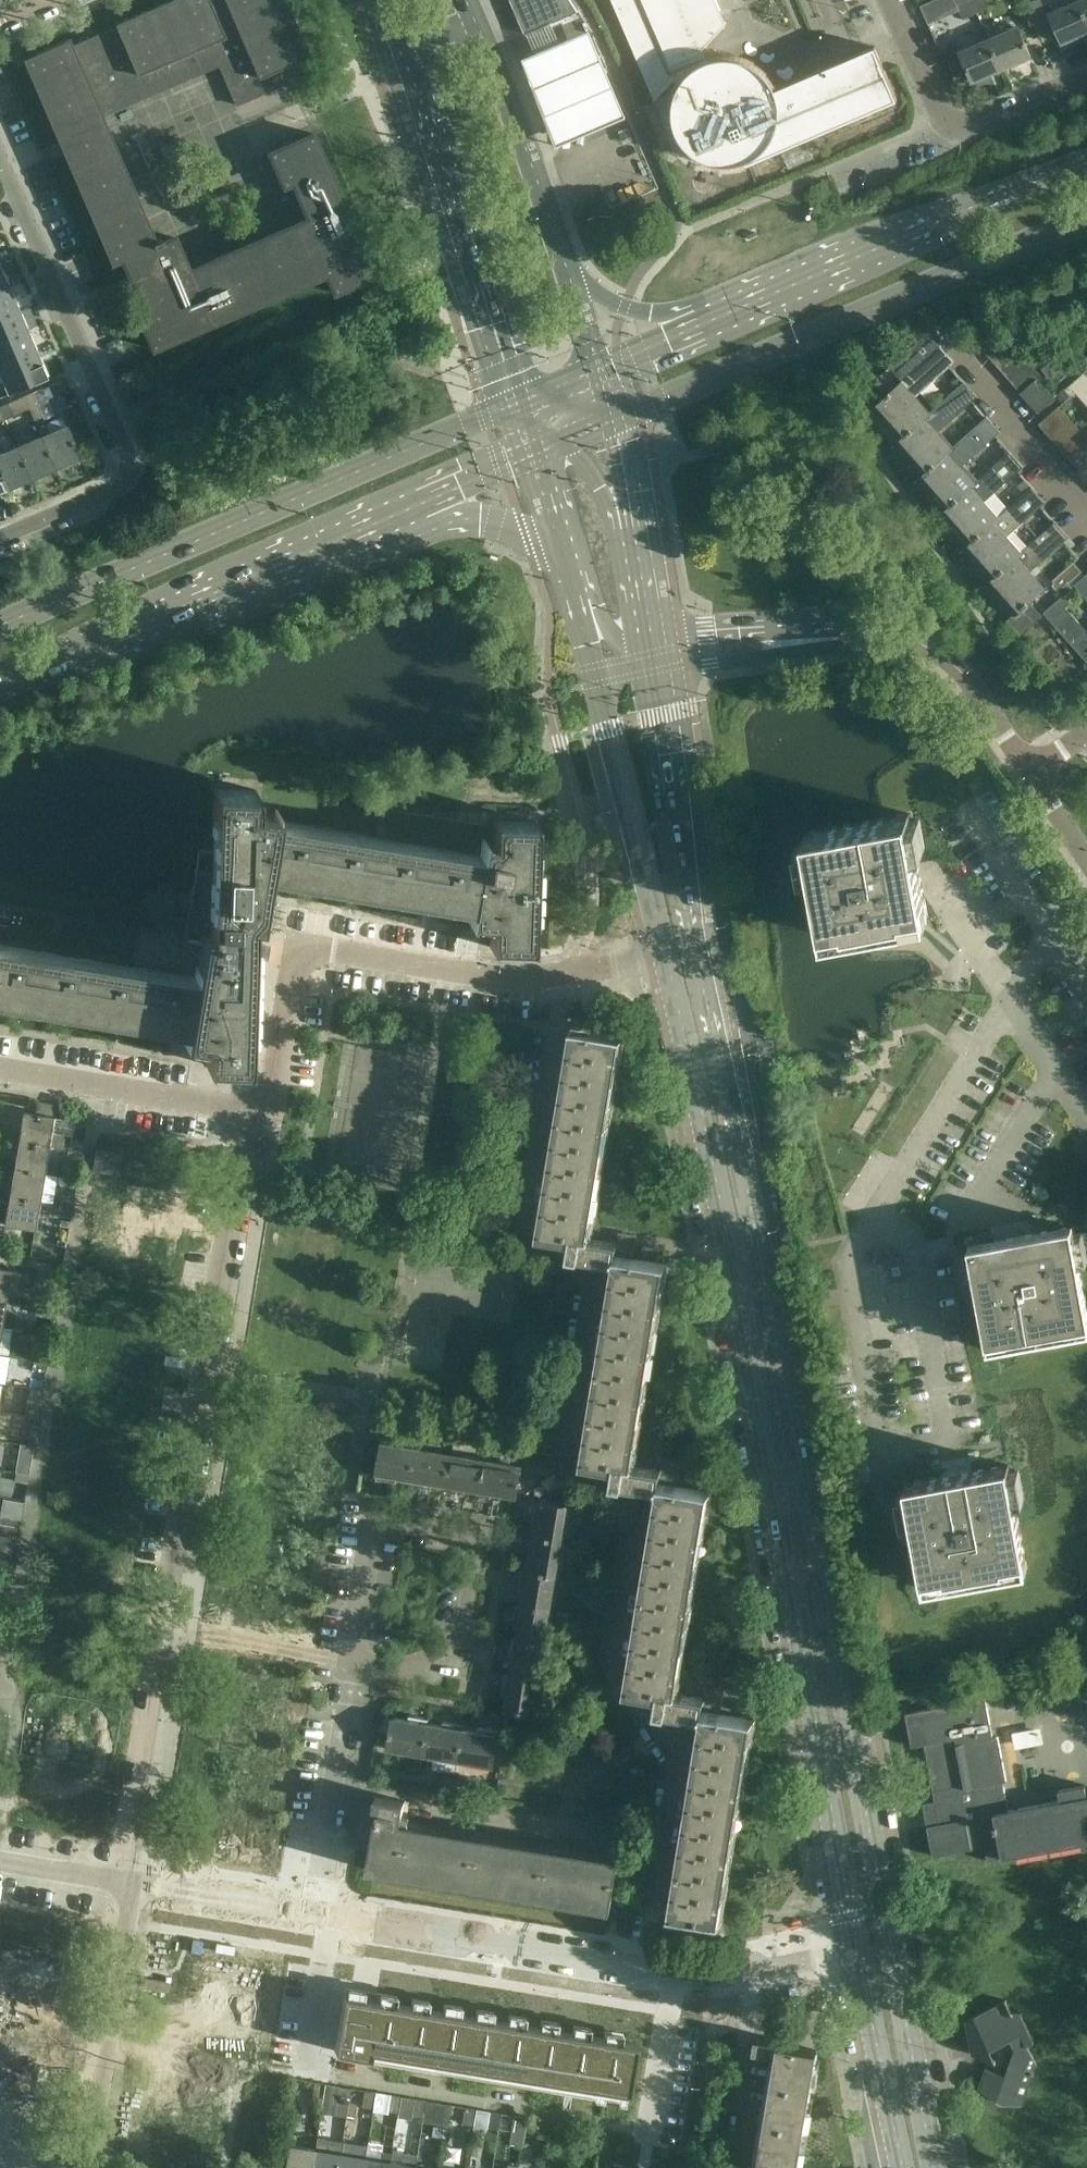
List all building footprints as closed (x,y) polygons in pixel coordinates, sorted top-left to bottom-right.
[(282,67),(310,55),(286,0),(171,0),(116,25),(117,27),(70,48),(67,40),(22,60),(32,82),(33,81),(110,261),(108,262),(109,264),(121,258),(137,293),(129,296),(153,350),(154,349),(154,348),(182,336),(183,337),(185,336),(185,335),(212,323),(213,323),(214,323),(213,319),(234,310),(236,314),(237,313),(237,312),(265,300),(265,301),(267,300),(267,299),(295,287),(296,288),(297,287),(297,286),(326,274),(334,293),(336,293),(335,291),(371,276),(371,277),(374,276),(351,224),(345,227),(337,209),(343,206),(311,133),(309,134),(310,135),(270,152),(270,150),(268,151),(283,186),(291,182),(307,219),(188,270),(173,237),(162,242),(161,239),(153,242),(76,62),(95,54),(115,102),(215,58),(236,105),(283,85),(276,70),(282,67)] [(571,0),(511,0),(526,33),(577,12),(578,11),(571,0)] [(674,81),(680,85),(678,89),(676,93),(675,98),(673,102),(673,107),(672,111),(673,116),(673,120),(674,125),(675,129),(677,134),(679,138),(681,142),(684,146),(687,149),(690,152),(694,155),(698,158),(702,160),(706,162),(710,164),(715,165),(720,166),(724,166),(729,166),(733,166),(738,165),(742,164),(747,162),(748,165),(897,100),(875,47),(865,51),(775,90),(773,86),(771,83),(769,79),(766,76),(763,73),(759,70),(756,67),(752,65),(748,63),(744,62),(740,60),(736,59),(732,59),(727,58),(723,59),(719,59),(714,60),(710,61),(707,62),(703,51),(726,25),(715,0),(611,0),(655,102),(674,81)] [(977,12),(986,8),(983,0),(972,0),(977,12)] [(1086,21),(1086,0),(1082,0),(1079,2),(1086,21)] [(1079,2),(1050,14),(1062,43),(1086,32),(1086,21),(1079,2)] [(532,31),(540,50),(539,50),(521,58),(558,146),(577,138),(627,117),(590,29),(564,40),(556,21),(532,31)] [(989,40),(1001,67),(1002,69),(1031,56),(1018,27),(989,40)] [(1002,69),(1001,67),(989,40),(961,53),(956,43),(944,48),(955,75),(968,70),(972,82),(1002,69)] [(627,142),(633,140),(627,127),(622,130),(627,142)] [(9,290),(0,269),(0,293),(9,290)] [(0,293),(0,319),(18,311),(9,290),(0,293)] [(0,319),(0,344),(27,333),(18,311),(0,319)] [(974,339),(993,321),(986,313),(967,331),(974,339)] [(948,315),(938,324),(954,342),(964,333),(963,333),(948,316),(948,315)] [(981,347),(1000,330),(993,321),(974,339),(981,347)] [(940,347),(945,351),(954,342),(938,324),(886,370),(899,384),(940,347)] [(1000,330),(981,347),(989,356),(1008,339),(1000,330)] [(0,344),(0,371),(36,355),(27,333),(0,344)] [(1008,339),(989,356),(997,365),(1016,347),(1008,339)] [(885,396),(871,408),(899,440),(963,382),(963,381),(926,414),(914,402),(915,395),(953,361),(945,351),(940,347),(899,384),(890,392),(889,391),(884,395),(885,396)] [(1004,374),(1024,356),(1016,347),(997,365),(1004,374)] [(0,371),(0,375),(8,393),(46,377),(36,355),(0,371)] [(1024,356),(1004,374),(1012,382),(1032,365),(1024,356)] [(1020,391),(1036,378),(1040,374),(1032,365),(1012,382),(1020,391)] [(1084,372),(1064,388),(1071,396),(1075,392),(1086,405),(1086,375),(1084,372)] [(1036,378),(1020,391),(1019,392),(1038,412),(1054,398),(1036,378)] [(894,444),(921,475),(986,417),(985,416),(948,450),(937,437),(937,430),(976,396),(963,382),(899,440),(894,444)] [(43,417),(32,392),(8,402),(13,415),(29,409),(34,421),(43,417)] [(0,421),(13,415),(8,402),(0,406),(0,420),(0,421)] [(1058,406),(1053,411),(1061,420),(1066,415),(1074,424),(1055,442),(1086,478),(1086,438),(1058,406)] [(1053,411),(1048,415),(1057,424),(1061,420),(1053,411)] [(1048,415),(1044,419),(1052,428),(1057,424),(1048,415)] [(1047,433),(1055,442),(1074,424),(1066,415),(1061,420),(1057,424),(1052,428),(1047,433)] [(986,417),(921,475),(917,479),(944,510),(1009,452),(1008,451),(971,485),(960,472),(960,465),(999,431),(986,417)] [(1047,433),(1052,428),(1044,419),(1038,423),(1047,433)] [(41,437),(54,467),(78,457),(72,442),(65,426),(41,437)] [(41,437),(17,447),(30,478),(54,467),(41,437)] [(30,478),(17,447),(0,455),(0,474),(6,488),(30,478)] [(1022,466),(1009,452),(944,510),(940,514),(967,545),(1032,487),(1031,486),(994,520),(982,507),(983,501),(1022,466)] [(1044,501),(1032,487),(967,545),(962,549),(990,580),(1055,523),(1054,522),(1017,554),(1005,542),(1006,535),(1044,501)] [(1055,523),(990,580),(985,584),(1013,615),(1004,622),(1005,623),(1007,621),(1019,635),(1041,615),(1029,602),(1041,591),(1028,577),(1028,571),(1067,536),(1055,523)] [(1085,575),(1073,562),(1063,572),(1086,599),(1086,573),(1085,575)] [(1063,572),(1050,583),(1061,596),(1043,612),(1086,661),(1086,632),(1064,607),(1069,603),(1064,597),(1073,589),(1071,587),(1074,585),(1086,600),(1086,599),(1063,572)] [(135,1023),(186,1031),(184,1043),(185,1043),(186,1040),(205,1043),(205,1064),(206,1064),(207,1063),(229,1064),(244,1064),(244,1066),(247,1066),(248,1022),(245,1022),(248,956),(257,958),(259,946),(248,944),(253,904),(253,883),(263,884),(263,887),(265,888),(266,875),(445,906),(467,910),(471,911),(468,924),(470,924),(470,922),(490,925),(489,947),(491,947),(491,946),(529,947),(529,949),(531,949),(535,822),(533,822),(533,823),(515,822),(495,821),(495,820),(493,820),(492,843),(483,841),(484,839),(482,839),(479,855),(275,821),(277,810),(275,810),(274,814),(255,811),(256,790),(254,790),(253,791),(216,790),(216,789),(213,789),(212,833),(215,833),(214,852),(198,849),(182,944),(211,949),(211,956),(208,956),(208,971),(198,969),(198,967),(196,967),(194,977),(0,945),(0,1000),(135,1023)] [(385,809),(381,835),(476,851),(480,825),(385,809)] [(876,819),(805,832),(825,937),(852,932),(862,930),(891,925),(892,925),(928,918),(924,896),(918,863),(909,813),(884,818),(876,819)] [(623,1036),(573,1027),(541,1220),(545,1221),(544,1230),(571,1235),(590,1238),(623,1036)] [(37,1102),(35,1113),(52,1115),(54,1104),(37,1102)] [(18,1138),(49,1143),(61,1145),(63,1138),(50,1136),(54,1116),(52,1115),(35,1113),(23,1111),(18,1138)] [(44,1172),(49,1143),(18,1138),(13,1167),(44,1172)] [(84,1141),(69,1139),(68,1146),(82,1149),(84,1141)] [(66,1159),(81,1161),(82,1149),(68,1146),(66,1159)] [(92,1170),(118,1174),(122,1153),(96,1149),(92,1170)] [(39,1200),(44,1172),(13,1167),(9,1195),(39,1200)] [(39,1200),(9,1195),(4,1223),(35,1228),(39,1200)] [(59,1203),(72,1205),(74,1197),(60,1195),(59,1203)] [(72,1205),(59,1203),(57,1217),(70,1219),(72,1205)] [(993,1240),(968,1245),(987,1350),(1086,1332),(1086,1310),(1072,1226),(993,1240)] [(635,1465),(668,1264),(629,1257),(631,1245),(590,1238),(571,1235),(568,1255),(615,1262),(585,1448),(589,1449),(587,1458),(615,1462),(635,1465)] [(6,1297),(10,1269),(0,1267),(0,1297),(6,1297)] [(52,1317),(29,1314),(27,1329),(49,1333),(52,1317)] [(9,1347),(12,1328),(1,1326),(1,1325),(0,1325),(0,1346),(9,1347)] [(48,1352),(34,1350),(33,1359),(47,1361),(48,1352)] [(32,1370),(46,1372),(47,1361),(33,1359),(32,1370)] [(39,1410),(25,1408),(24,1415),(38,1417),(39,1410)] [(23,1426),(36,1428),(38,1417),(24,1415),(23,1426)] [(412,1479),(417,1447),(382,1442),(377,1473),(378,1474),(377,1478),(396,1481),(397,1477),(412,1479)] [(21,1444),(18,1459),(31,1461),(34,1447),(21,1444)] [(446,1485),(452,1453),(417,1447),(412,1479),(412,1484),(430,1487),(431,1483),(446,1485)] [(486,1459),(452,1453),(446,1485),(446,1489),(465,1493),(466,1488),(481,1491),(486,1459)] [(486,1459),(481,1491),(480,1495),(500,1498),(500,1494),(516,1497),(519,1479),(528,1481),(530,1470),(521,1468),(521,1465),(486,1459)] [(31,1465),(16,1462),(15,1470),(29,1473),(31,1465)] [(677,1693),(711,1492),(672,1486),(674,1472),(635,1465),(615,1462),(611,1483),(658,1490),(628,1675),(632,1676),(630,1686),(658,1690),(677,1693)] [(1008,1464),(905,1483),(924,1588),(1027,1569),(1008,1464)] [(13,1482),(27,1484),(29,1473),(15,1470),(13,1482)] [(2,1499),(0,1511),(0,1531),(20,1535),(25,1502),(2,1499)] [(532,1535),(564,1541),(570,1505),(538,1500),(538,1501),(534,1500),(531,1519),(535,1520),(532,1535)] [(564,1541),(532,1535),(529,1535),(526,1554),(530,1554),(527,1570),(559,1575),(564,1541)] [(18,1540),(0,1537),(0,1565),(13,1567),(18,1540)] [(553,1610),(559,1575),(527,1570),(523,1569),(520,1588),(524,1589),(521,1605),(553,1610)] [(547,1645),(553,1610),(521,1605),(517,1604),(514,1623),(518,1624),(515,1640),(547,1645)] [(547,1645),(515,1640),(512,1639),(508,1658),(512,1658),(510,1674),(542,1679),(547,1645)] [(542,1679),(510,1674),(506,1673),(503,1693),(507,1693),(504,1709),(536,1714),(542,1679)] [(715,1712),(718,1700),(677,1693),(658,1690),(654,1711),(701,1718),(670,1913),(721,1921),(755,1718),(715,1712)] [(998,1736),(993,1737),(985,1697),(905,1712),(906,1713),(908,1728),(912,1746),(924,1744),(939,1824),(927,1826),(933,1856),(972,1849),(972,1848),(968,1831),(993,1826),(993,1831),(997,1830),(1001,1857),(1002,1858),(1086,1842),(1086,1792),(1086,1785),(1058,1790),(1060,1801),(1009,1810),(1004,1780),(1006,1780),(998,1736)] [(423,1755),(428,1723),(427,1723),(428,1719),(409,1716),(409,1720),(393,1718),(388,1750),(423,1755)] [(423,1755),(457,1761),(462,1729),(463,1725),(444,1722),(443,1726),(428,1723),(423,1755)] [(462,1729),(457,1761),(493,1767),(498,1735),(497,1735),(497,1731),(478,1727),(478,1732),(462,1729)] [(619,1856),(401,1820),(405,1801),(376,1796),(373,1809),(379,1810),(378,1817),(376,1816),(367,1869),(611,1910),(619,1856)] [(343,1996),(334,2051),(434,2067),(435,2061),(479,2068),(560,2081),(559,2088),(627,2099),(636,2044),(343,1996)] [(1005,2075),(985,2068),(979,2088),(1002,2104),(1023,2106),(1037,2065),(1028,2045),(1034,2042),(1020,2013),(1012,2013),(1006,2000),(965,2019),(971,2053),(996,2062),(991,2049),(1010,2040),(1014,2048),(1005,2075)] [(817,2050),(779,2044),(779,2041),(755,2038),(753,2050),(776,2054),(756,2167),(797,2167),(817,2050)] [(313,2083),(311,2099),(322,2101),(325,2085),(313,2083)] [(325,2085),(322,2101),(320,2114),(346,2118),(350,2089),(325,2085)] [(375,2093),(364,2091),(361,2109),(372,2111),(375,2093)] [(386,2111),(398,2113),(400,2097),(388,2095),(386,2111)] [(410,2121),(411,2116),(422,2118),(425,2101),(400,2097),(398,2113),(397,2118),(410,2121)] [(422,2122),(447,2127),(450,2105),(425,2101),(422,2118),(423,2118),(422,2122)] [(461,2131),(463,2119),(473,2121),(475,2110),(450,2105),(447,2127),(446,2129),(461,2131)] [(498,2130),(501,2114),(475,2110),(473,2121),(472,2132),(486,2135),(487,2128),(498,2130)] [(526,2117),(525,2117),(513,2115),(509,2144),(521,2146),(526,2117)] [(551,2122),(539,2120),(536,2136),(548,2138),(551,2122)] [(576,2126),(564,2124),(562,2140),(573,2142),(576,2126)] [(339,2155),(341,2146),(315,2141),(314,2151),(311,2167),(337,2167),(339,2155)] [(314,2151),(288,2146),(285,2167),(311,2167),(314,2151)] [(364,2159),(339,2155),(337,2167),(363,2167),(364,2159)] [(389,2163),(364,2159),(363,2167),(388,2167),(389,2163)]
